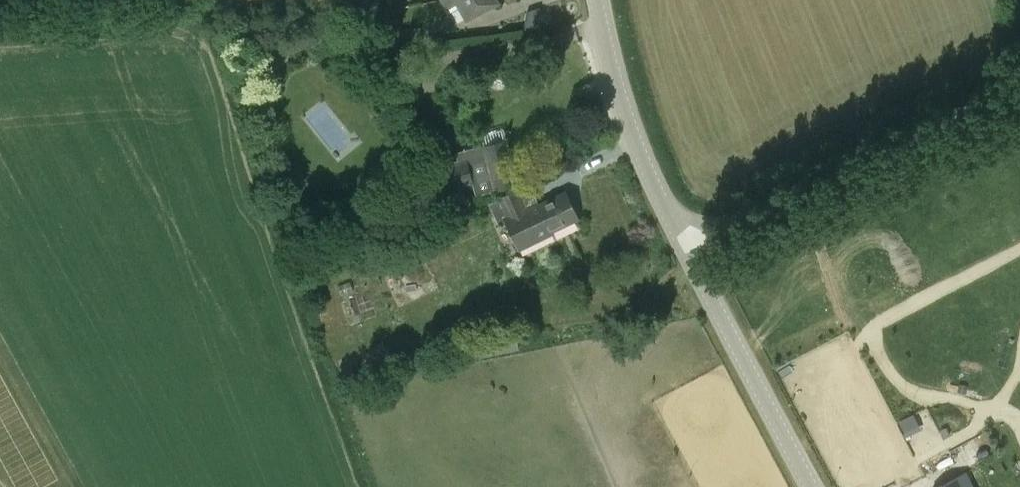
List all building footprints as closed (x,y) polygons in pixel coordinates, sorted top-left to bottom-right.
[(496,0),(442,0),(446,7),(457,2),(467,19),(497,2),(496,0)] [(477,195),(495,190),(518,184),(506,140),(483,147),(483,145),(456,152),(459,161),(429,169),(436,194),(474,184),(477,195)] [(501,230),(508,227),(519,250),(553,233),(553,232),(579,219),(566,191),(525,211),(518,195),(490,209),(501,230)] [(966,471),(935,486),(975,486),(966,471)]
